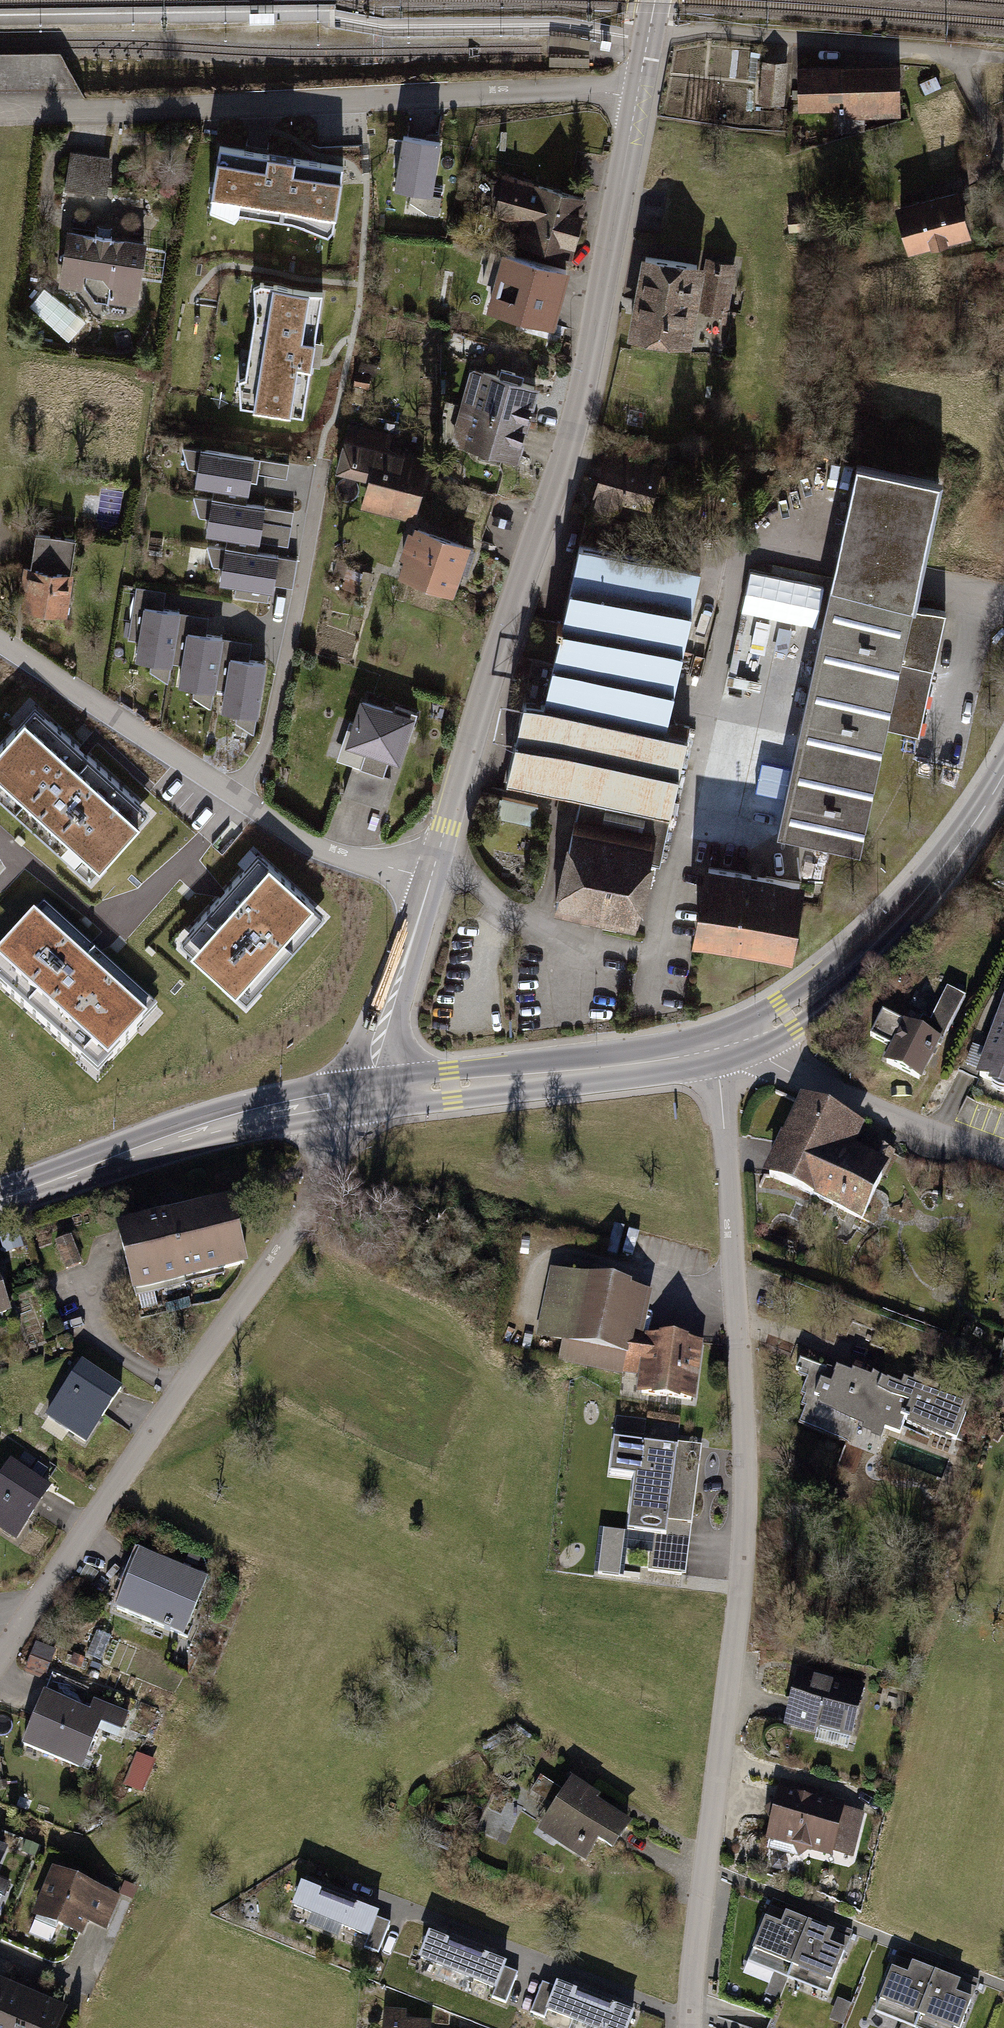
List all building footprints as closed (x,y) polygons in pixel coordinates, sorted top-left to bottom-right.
[(600,47),(609,48),(611,38),(602,37),(600,47)] [(67,53),(0,54),(0,86),(68,84),(67,53)] [(590,55),(549,54),(549,66),(589,67),(590,55)] [(780,65),(762,62),(757,103),(774,106),(780,65)] [(909,62),(803,66),(805,112),(847,110),(848,119),(912,116),(909,62)] [(433,197),(444,144),(405,135),(391,199),(439,210),(442,199),(433,197)] [(210,213),(335,232),(345,164),(293,156),(291,169),(267,165),(269,152),(221,145),(210,213)] [(272,151),(269,162),(292,167),(294,155),(272,151)] [(116,158),(72,153),(67,189),(111,195),(116,158)] [(595,201),(509,178),(500,215),(529,223),(523,246),(580,260),(595,201)] [(965,193),(901,207),(915,253),(977,238),(965,193)] [(153,245),(72,232),(64,286),(88,290),(90,277),(109,280),(117,291),(114,307),(143,311),(153,245)] [(581,270),(509,250),(491,313),(563,334),(581,270)] [(707,268),(650,257),(634,342),(697,354),(705,316),(727,320),(737,266),(708,260),(707,268)] [(241,411),(305,421),(325,289),(275,281),(274,291),(249,287),(246,309),(257,311),(241,411)] [(548,391),(477,370),(455,444),(526,465),(548,391)] [(400,436),(353,425),(340,475),(376,483),(368,510),(419,524),(435,463),(396,453),(400,436)] [(262,459),(203,448),(195,488),(254,499),(262,459)] [(673,466),(608,450),(594,504),(660,520),(673,466)] [(265,461),(264,473),(287,475),(288,463),(265,461)] [(958,485),(871,465),(789,838),(876,857),(901,731),(926,736),(954,613),(927,609),(958,485)] [(268,509),(215,499),(208,537),(260,547),(268,509)] [(483,547),(425,527),(407,578),(465,598),(483,547)] [(81,542),(38,535),(27,609),(70,616),(81,542)] [(709,574),(592,547),(555,703),(532,697),(512,783),(587,801),(678,822),(698,739),(672,733),(709,574)] [(279,557),(221,549),(216,587),(274,596),(279,557)] [(181,609),(143,604),(136,658),(172,664),(181,609)] [(224,635),(187,630),(179,683),(215,690),(224,635)] [(268,661),(229,655),(221,709),(260,715),(268,661)] [(416,712),(360,694),(344,742),(365,749),(359,766),(350,763),(340,794),(382,807),(392,777),(382,774),(387,758),(400,762),(416,712)] [(32,700),(0,734),(0,790),(86,869),(146,804),(32,700)] [(533,827),(538,808),(503,799),(498,817),(533,827)] [(678,822),(587,801),(561,910),(651,931),(678,822)] [(324,911),(258,852),(180,938),(246,997),(324,911)] [(820,888),(722,869),(707,942),(806,962),(820,888)] [(42,906),(0,952),(0,980),(98,1068),(154,1006),(42,906)] [(929,1088),(969,1003),(952,995),(937,1027),(922,1020),(917,1029),(884,1014),(871,1042),(894,1052),(886,1068),(929,1088)] [(984,1083),(1003,1090),(1003,1025),(984,1083)] [(870,1132),(804,1104),(771,1180),(872,1224),(896,1168),(861,1153),(870,1132)] [(228,1198),(114,1228),(132,1297),(246,1267),(228,1198)] [(0,1269),(0,1321),(16,1315),(1,1268),(0,1269)] [(658,1292),(552,1272),(541,1338),(567,1344),(563,1366),(644,1381),(640,1398),(701,1409),(709,1347),(651,1337),(658,1292)] [(128,1392),(86,1363),(49,1417),(90,1446),(128,1392)] [(874,1384),(840,1372),(834,1388),(824,1384),(814,1411),(890,1438),(893,1430),(905,1434),(909,1421),(961,1440),(975,1403),(911,1380),(907,1390),(878,1379),(874,1384)] [(687,1450),(619,1441),(614,1479),(643,1483),(637,1533),(675,1538),(687,1450)] [(16,1462),(0,1487),(0,1529),(22,1543),(57,1489),(16,1462)] [(624,1578),(625,1533),(603,1532),(601,1577),(624,1578)] [(215,1582),(146,1555),(123,1614),(192,1640),(215,1582)] [(874,1691),(808,1674),(792,1732),(859,1749),(874,1691)] [(93,1713),(51,1697),(31,1750),(89,1771),(106,1726),(128,1734),(134,1716),(97,1702),(93,1713)] [(158,1765),(140,1759),(128,1792),(146,1798),(158,1765)] [(647,1818),(579,1778),(548,1831),(597,1860),(607,1844),(625,1855),(647,1818)] [(852,1802),(790,1787),(776,1847),(855,1866),(867,1817),(850,1812),(852,1802)] [(0,1847),(0,1917),(4,1918),(16,1887),(4,1883),(15,1853),(0,1847)] [(124,1894),(56,1869),(37,1921),(88,1940),(93,1927),(109,1933),(124,1894)] [(388,1916),(309,1884),(299,1909),(378,1941),(388,1916)] [(749,1963),(789,1978),(810,1925),(786,1915),(789,1908),(774,1901),(749,1963)] [(833,1934),(810,1925),(789,1978),(828,1994),(852,1933),(836,1927),(833,1934)] [(515,1966),(435,1934),(425,1961),(504,1993),(515,1966)] [(915,2027),(936,1974),(913,1965),(916,1958),(900,1952),(876,2013),(915,2027)] [(936,1974),(915,2027),(961,2027),(979,1982),(963,1976),(960,1983),(936,1974)] [(0,1982),(0,2027),(69,2027),(75,2013),(0,1982)] [(565,1983),(553,2012),(593,2027),(639,2027),(645,2014),(565,1983)] [(388,2012),(387,2027),(442,2027),(442,2025),(412,2023),(412,2013),(388,2012)]
